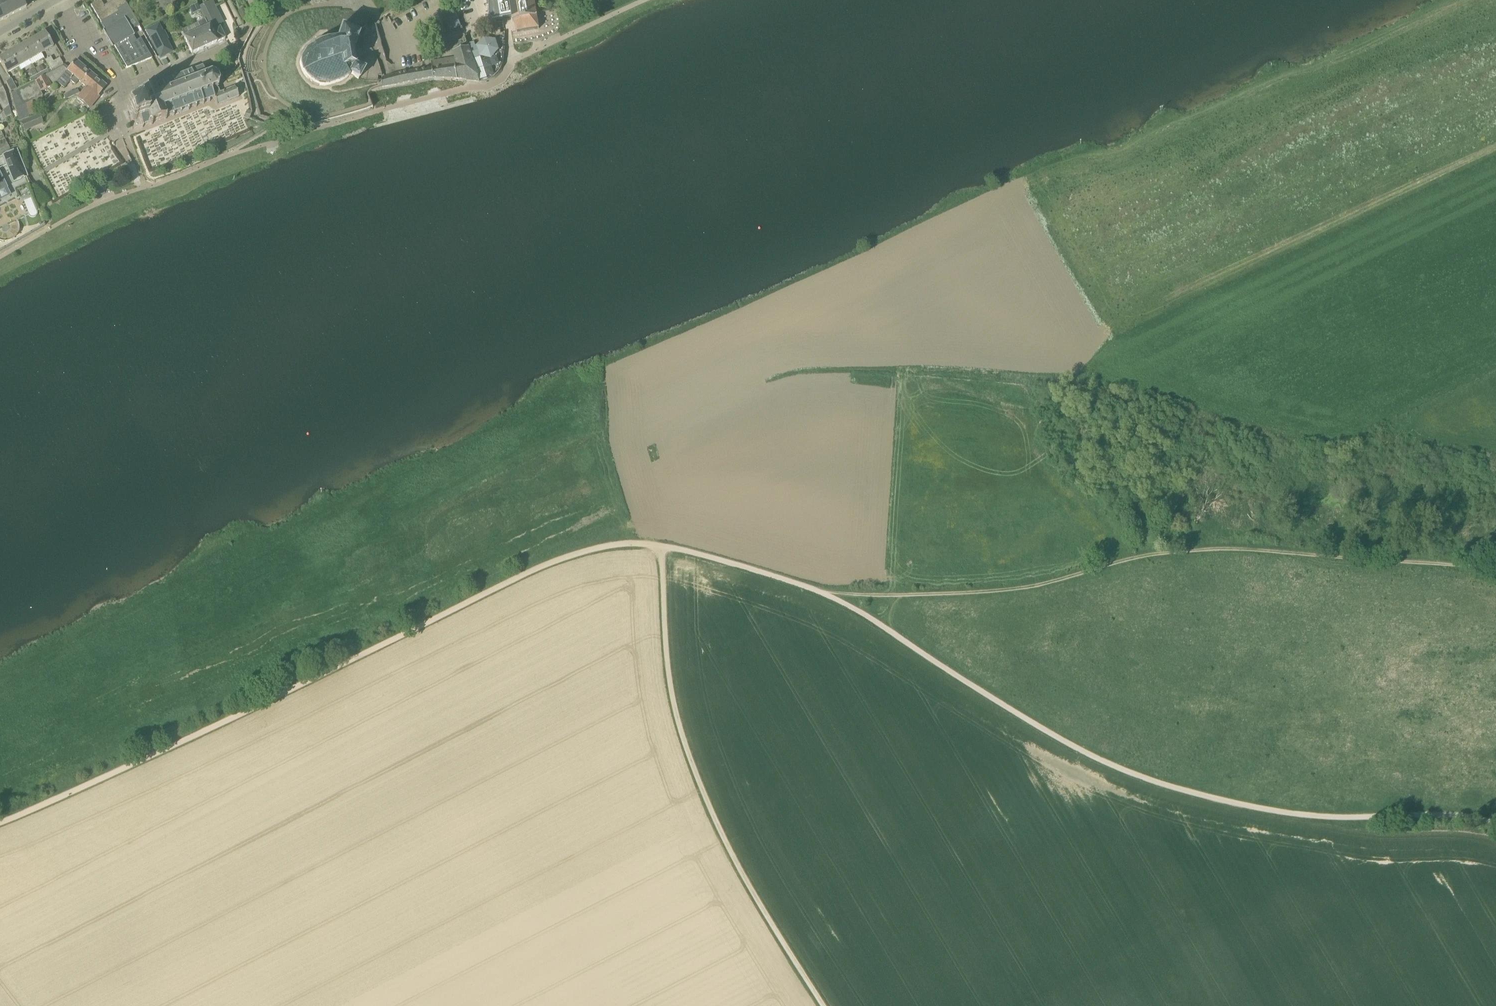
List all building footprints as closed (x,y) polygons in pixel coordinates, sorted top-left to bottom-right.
[(9,17),(27,7),(23,0),(0,0),(9,17)] [(9,17),(0,0),(0,21),(9,17)] [(101,23),(116,14),(115,12),(128,5),(125,0),(115,0),(104,6),(101,0),(100,0),(91,5),(101,23)] [(200,6),(206,19),(210,29),(224,23),(213,0),(200,6)] [(497,19),(507,17),(512,16),(513,21),(515,21),(517,33),(539,29),(535,0),(494,0),(497,19)] [(190,8),(193,15),(200,11),(197,4),(190,8)] [(116,14),(101,23),(105,30),(104,32),(113,46),(115,46),(127,68),(152,58),(141,38),(137,41),(134,35),(135,35),(127,21),(134,16),(128,5),(115,12),(116,14)] [(449,9),(450,12),(448,13),(454,30),(462,27),(455,7),(449,9)] [(212,31),(210,29),(206,19),(196,24),(198,28),(199,32),(185,38),(192,54),(225,38),(220,28),(212,31)] [(157,25),(145,32),(157,55),(169,48),(157,25)] [(356,65),(355,56),(354,47),(360,35),(341,26),(339,32),(338,36),(331,37),(326,38),(325,37),(324,36),(323,36),(321,36),(321,37),(320,37),(319,38),(319,41),(311,45),(310,45),(309,45),(308,45),(307,46),(306,46),(305,49),(305,50),(302,54),(300,60),(299,65),(303,74),(307,79),(312,83),(320,85),(328,86),(339,83),(348,78),(351,74),(354,76),(360,79),(364,69),(360,67),(356,65)] [(45,32),(34,38),(43,53),(54,47),(45,32)] [(43,53),(34,38),(22,45),(31,59),(41,54),(43,53)] [(480,83),(479,78),(474,63),(480,61),(479,57),(481,57),(492,59),(499,51),(496,41),(485,38),(478,46),(476,47),(475,43),(468,45),(469,47),(454,51),(456,59),(450,60),(450,59),(432,62),(433,69),(382,78),(384,88),(434,79),(466,82),(467,83),(480,82),(480,83)] [(22,45),(11,51),(20,66),(31,59),(22,45)] [(20,66),(11,51),(0,58),(8,72),(18,67),(20,66)] [(51,70),(53,69),(63,64),(60,58),(54,62),(51,57),(46,60),(51,70)] [(79,80),(87,87),(96,77),(76,60),(69,69),(65,66),(50,73),(41,78),(33,83),(13,93),(20,121),(30,117),(26,104),(43,95),(41,92),(52,86),(52,85),(57,82),(61,77),(68,83),(71,80),(76,85),(79,80)] [(42,65),(36,68),(41,78),(50,73),(48,69),(45,71),(42,65)] [(203,68),(204,67),(205,66),(203,65),(202,67),(197,69),(197,67),(195,68),(196,70),(192,71),(191,69),(189,70),(190,72),(184,74),(183,72),(182,73),(183,75),(177,77),(176,75),(167,79),(167,80),(162,83),(161,81),(159,81),(160,83),(154,86),(153,84),(152,84),(152,86),(140,91),(139,89),(137,90),(138,92),(132,94),(130,93),(129,95),(131,96),(133,100),(131,101),(130,103),(131,104),(127,106),(133,121),(140,118),(142,125),(142,127),(143,128),(144,126),(151,123),(151,125),(153,125),(152,123),(165,118),(165,120),(167,119),(166,117),(173,115),(173,117),(175,116),(174,114),(180,112),(181,114),(190,110),(189,109),(195,106),(196,108),(197,108),(197,106),(202,103),(203,105),(205,105),(204,103),(208,101),(209,103),(211,102),(210,101),(214,99),(217,107),(239,98),(235,88),(220,94),(218,89),(219,87),(218,87),(219,84),(222,84),(222,82),(219,82),(218,77),(219,75),(218,74),(216,76),(212,74),(212,72),(210,72),(210,74),(206,75),(203,68)] [(33,83),(41,78),(36,68),(30,72),(33,77),(31,79),(33,83)] [(98,96),(106,86),(96,77),(87,87),(78,98),(90,108),(99,97),(98,96)] [(11,79),(6,82),(11,92),(17,89),(11,79)] [(3,87),(0,89),(0,103),(4,111),(9,106),(6,93),(3,87)] [(72,91),(64,96),(66,100),(80,93),(78,89),(74,92),(72,91)] [(28,119),(21,122),(25,132),(32,128),(28,119)] [(4,157),(7,166),(14,182),(25,178),(15,152),(4,157)] [(101,190),(100,188),(91,192),(92,194),(96,197),(101,195),(101,190)]
